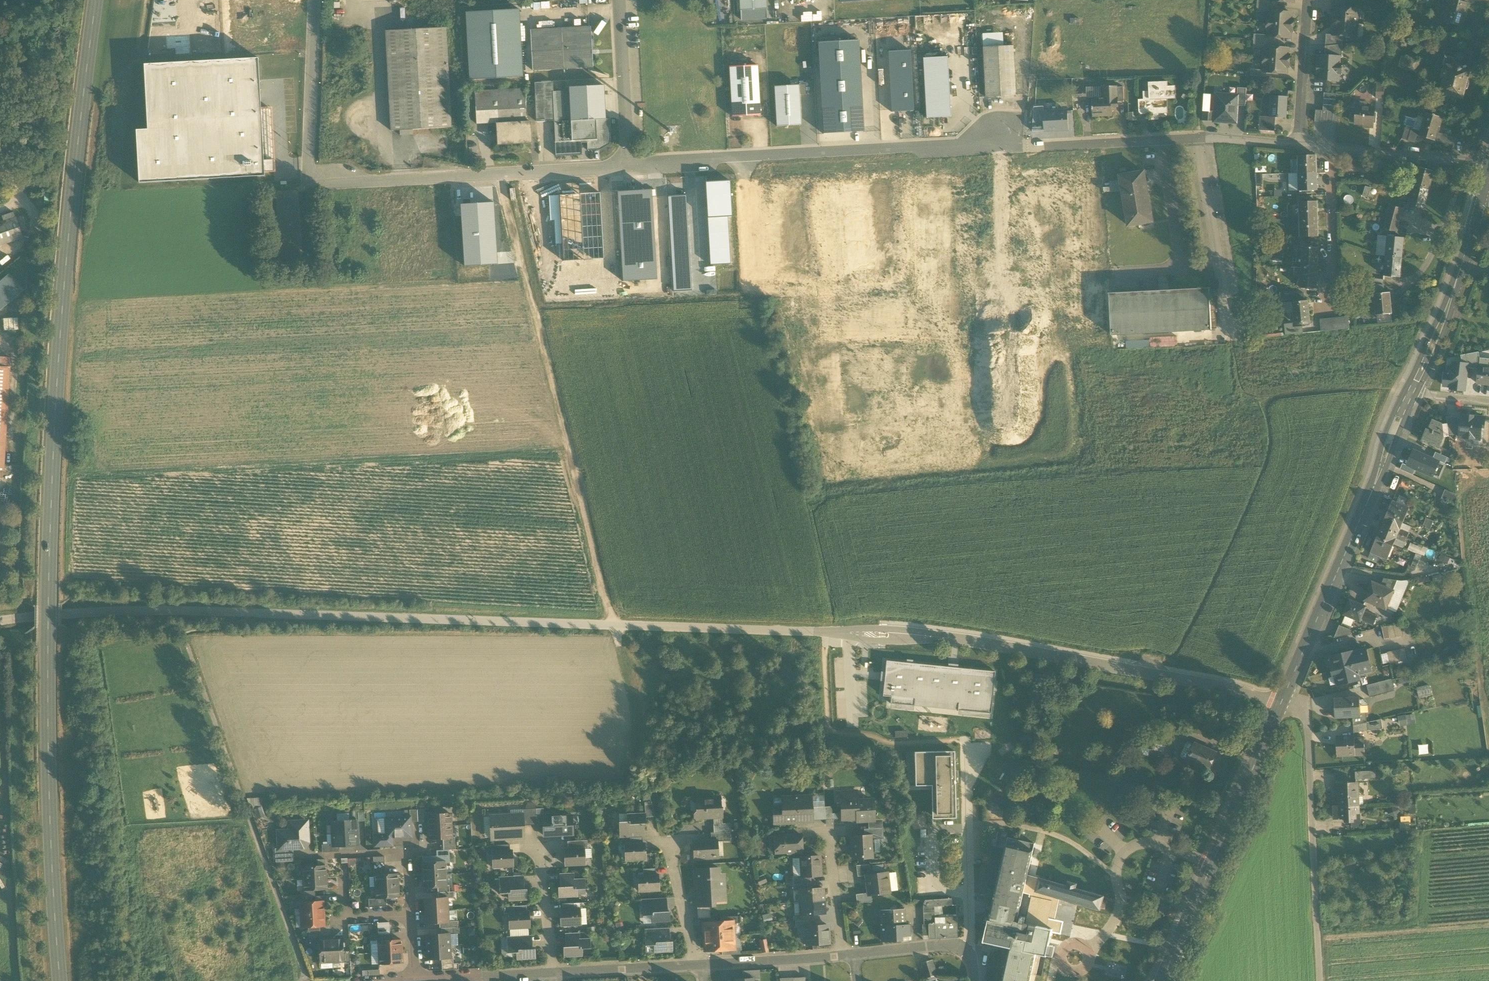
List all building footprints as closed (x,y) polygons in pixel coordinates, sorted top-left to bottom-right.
[(740,10),(766,9),(766,0),(739,0),(740,10)] [(1462,27),(1468,3),(1456,0),(1450,0),(1445,22),(1462,27)] [(1333,17),(1332,21),(1357,23),(1358,9),(1345,8),(1336,8),(1335,15),(1333,17)] [(519,9),(465,12),(469,80),(523,77),(519,9)] [(766,18),(766,9),(740,10),(740,20),(766,18)] [(1268,19),(1268,24),(1293,26),(1293,22),(1291,20),(1292,14),(1284,13),(1283,12),(1278,12),(1277,13),(1273,12),(1270,12),(1270,13),(1269,18),(1268,19)] [(1356,37),(1357,23),(1332,21),(1332,26),(1334,28),(1334,35),(1334,36),(1343,36),(1356,37)] [(1293,29),(1293,26),(1268,24),(1267,28),(1269,30),(1268,35),(1268,36),(1270,36),(1275,36),(1276,37),(1281,38),(1282,37),(1290,37),(1291,31),(1293,29)] [(385,32),(391,132),(400,132),(412,131),(451,129),(446,28),(385,32)] [(530,31),(532,72),(592,68),(590,28),(530,31)] [(981,34),(982,47),(1003,46),(1002,33),(981,34)] [(1326,35),(1325,46),(1343,44),(1343,36),(1334,36),(1334,35),(1326,35)] [(858,40),(818,42),(823,134),(863,132),(858,40)] [(1340,58),(1342,58),(1343,45),(1325,46),(1325,56),(1340,57),(1340,58)] [(1003,46),(982,47),(985,97),(1015,96),(1012,46),(1003,46)] [(1264,55),(1264,59),(1289,61),(1290,58),(1288,55),(1288,49),(1280,49),(1279,48),(1274,47),(1273,48),(1269,48),(1266,48),(1266,54),(1264,55)] [(909,51),(888,52),(892,112),(913,110),(909,51)] [(1461,98),(1463,89),(1465,89),(1467,87),(1468,83),(1467,81),(1466,80),(1468,71),(1461,69),(1461,67),(1460,66),(1458,65),(1457,65),(1459,59),(1444,55),(1441,65),(1443,65),(1439,78),(1442,79),(1439,92),(1444,94),(1442,101),(1454,104),(1456,97),(1461,98)] [(1318,80),(1338,81),(1339,73),(1341,73),(1341,65),(1339,65),(1340,58),(1340,57),(1325,56),(1319,56),(1319,65),(1318,65),(1317,72),(1318,72),(1318,80)] [(1398,67),(1405,69),(1408,58),(1401,56),(1398,67)] [(947,57),(922,58),(926,118),(950,117),(947,57)] [(258,58),(144,64),(147,129),(136,130),(139,183),(264,176),(264,172),(274,172),(271,108),(261,109),(258,58)] [(1405,69),(1416,72),(1419,61),(1408,58),(1405,69)] [(1289,65),(1289,61),(1264,59),(1264,64),(1265,66),(1265,70),(1265,71),(1267,72),(1272,72),(1273,73),(1277,73),(1279,72),(1287,73),(1287,67),(1289,65)] [(757,65),(729,67),(732,117),(760,115),(757,65)] [(1250,76),(1266,78),(1267,72),(1265,71),(1265,70),(1251,69),(1250,76)] [(571,141),(570,121),(569,91),(553,92),(553,82),(534,83),(535,94),(536,122),(554,121),(555,142),(571,141)] [(1139,100),(1139,113),(1159,112),(1159,109),(1167,109),(1167,98),(1175,98),(1175,87),(1167,87),(1167,82),(1150,83),(1150,91),(1144,92),(1145,100),(1139,100)] [(1376,98),(1384,98),(1384,96),(1385,83),(1384,83),(1377,83),(1376,98)] [(569,87),(569,91),(570,121),(595,120),(605,119),(603,85),(569,87)] [(798,85),(774,86),(776,126),(800,125),(798,85)] [(1102,88),(1102,100),(1112,99),(1112,107),(1118,106),(1118,102),(1117,87),(1102,88)] [(1073,89),(1073,101),(1087,100),(1087,97),(1087,89),(1087,88),(1073,89)] [(1093,97),(1093,100),(1102,100),(1102,88),(1087,88),(1087,89),(1087,97),(1093,97)] [(1238,96),(1237,106),(1245,106),(1246,88),(1238,88),(1237,96),(1238,96)] [(1356,100),(1371,102),(1373,90),(1357,88),(1356,100)] [(526,122),(525,97),(524,90),(475,92),(475,100),(476,125),(496,124),(526,122)] [(1323,111),(1335,112),(1336,94),(1324,93),(1323,111)] [(1215,111),(1214,122),(1236,123),(1237,106),(1238,96),(1237,96),(1216,94),(1215,111)] [(1276,118),(1286,118),(1287,97),(1271,96),(1270,117),(1276,118)] [(1112,115),(1112,107),(1112,99),(1102,100),(1093,100),(1093,110),(1094,116),(1112,115)] [(1034,107),(1032,131),(1045,131),(1044,112),(1044,106),(1034,107)] [(1363,127),(1373,128),(1375,109),(1356,107),(1355,124),(1364,125),(1363,127)] [(1315,122),(1338,124),(1339,112),(1316,110),(1315,122)] [(1044,112),(1045,131),(1068,130),(1067,111),(1044,112)] [(1128,112),(1128,121),(1138,121),(1137,112),(1128,112)] [(1432,146),(1452,152),(1456,138),(1439,133),(1441,127),(1439,126),(1442,118),(1435,116),(1435,115),(1433,114),(1433,115),(1427,113),(1420,137),(1433,140),(1432,146)] [(1275,131),(1276,118),(1270,117),(1260,117),(1259,130),(1275,131)] [(587,140),(588,150),(600,149),(609,144),(610,139),(610,131),(609,119),(605,119),(595,120),(597,140),(587,140)] [(570,121),(571,141),(581,140),(587,140),(597,140),(595,120),(570,121)] [(496,124),(497,145),(531,143),(530,122),(526,122),(496,124)] [(1418,132),(1411,130),(1411,129),(1405,128),(1402,139),(1408,141),(1415,143),(1418,132)] [(555,142),(556,156),(581,154),(581,140),(571,141),(555,142)] [(1298,159),(1299,174),(1316,173),(1316,155),(1298,156),(1298,159)] [(1290,160),(1291,174),(1299,174),(1298,159),(1290,160)] [(1403,183),(1413,186),(1418,167),(1409,164),(1403,183)] [(1418,167),(1413,186),(1429,190),(1434,171),(1418,167)] [(1120,176),(1121,182),(1123,191),(1129,227),(1154,223),(1145,172),(1120,176)] [(1317,191),(1316,173),(1299,174),(1299,191),(1317,191)] [(1299,191),(1299,174),(1291,174),(1289,174),(1289,191),(1299,191)] [(705,182),(707,218),(727,217),(731,217),(729,180),(705,182)] [(1110,187),(1104,188),(1104,192),(1123,191),(1121,182),(1110,182),(1110,187)] [(1365,186),(1363,196),(1368,197),(1371,188),(1365,186)] [(1424,209),(1429,190),(1413,186),(1408,205),(1424,209)] [(649,190),(617,192),(623,282),(655,280),(649,190)] [(599,193),(559,195),(562,244),(563,261),(603,259),(599,193)] [(559,195),(549,196),(551,220),(554,220),(556,244),(562,244),(559,195)] [(686,195),(668,196),(673,292),(692,291),(686,195)] [(493,202),(460,204),(464,266),(497,264),(493,202)] [(1299,202),(1300,220),(1318,219),(1317,202),(1299,202)] [(1383,229),(1396,232),(1398,225),(1399,220),(1402,208),(1389,205),(1386,217),(1385,222),(1383,229)] [(23,238),(16,217),(0,222),(0,246),(23,238)] [(730,264),(727,217),(707,218),(710,265),(730,264)] [(1318,237),(1318,219),(1300,220),(1300,237),(1318,237)] [(1377,255),(1386,256),(1388,237),(1379,236),(1377,255)] [(1388,237),(1386,256),(1402,258),(1404,238),(1388,237)] [(1303,247),(1302,268),(1317,268),(1318,248),(1303,247)] [(1374,275),(1384,275),(1386,256),(1377,255),(1374,275)] [(1400,278),(1402,258),(1386,256),(1384,275),(1384,276),(1400,278)] [(1293,278),(1301,278),(1302,268),(1294,267),(1293,278)] [(1316,289),(1317,268),(1302,268),(1301,278),(1301,288),(1316,289)] [(0,282),(0,306),(20,289),(8,275),(0,282)] [(1371,275),(1361,276),(1362,285),(1372,284),(1371,275)] [(1360,285),(1362,285),(1361,276),(1353,277),(1354,286),(1360,285)] [(1362,285),(1360,285),(1361,294),(1372,293),(1372,284),(1362,285)] [(1209,288),(1109,293),(1111,335),(1211,330),(1209,288)] [(22,291),(20,289),(0,306),(0,310),(22,291)] [(1281,302),(1293,300),(1293,295),(1292,291),(1280,292),(1281,302)] [(1374,294),(1376,315),(1392,314),(1390,293),(1374,294)] [(1293,313),(1294,323),(1310,322),(1308,301),(1292,302),(1293,313)] [(1284,314),(1293,313),(1292,302),(1283,303),(1284,314)] [(1320,320),(1321,331),(1349,328),(1348,317),(1347,317),(1320,320)] [(18,318),(3,319),(4,330),(19,330),(18,318)] [(1284,324),(1285,335),(1303,333),(1303,326),(1293,327),(1292,323),(1284,324)] [(1178,345),(1177,335),(1151,336),(1151,347),(1178,345)] [(1479,352),(1461,355),(1462,361),(1462,363),(1467,364),(1467,368),(1478,369),(1479,367),(1480,358),(1479,352)] [(9,368),(10,358),(0,357),(0,368),(9,368)] [(1480,358),(1479,367),(1488,368),(1488,359),(1480,358)] [(1451,389),(1464,391),(1467,368),(1467,364),(1462,363),(1462,361),(1454,363),(1453,368),(1448,368),(1447,375),(1444,375),(1443,385),(1451,386),(1451,389)] [(1488,385),(1488,368),(1479,367),(1478,369),(1479,369),(1479,374),(1478,373),(1477,383),(1488,385)] [(3,471),(9,368),(0,368),(0,471),(3,471)] [(1474,439),(1479,439),(1480,436),(1480,427),(1483,427),(1484,418),(1473,417),(1473,416),(1466,415),(1466,416),(1462,416),(1461,418),(1460,436),(1459,437),(1474,439)] [(1446,417),(1447,424),(1449,435),(1460,436),(1461,418),(1446,417)] [(1422,440),(1439,447),(1443,438),(1443,437),(1441,424),(1432,420),(1428,430),(1426,430),(1422,440)] [(1482,446),(1483,436),(1480,436),(1479,439),(1474,439),(1473,445),(1482,446)] [(1429,454),(1431,448),(1415,443),(1413,449),(1429,454)] [(1431,458),(1414,450),(1407,465),(1413,468),(1433,477),(1439,461),(1431,458)] [(1434,452),(1431,458),(1439,461),(1444,464),(1446,458),(1434,452)] [(1410,474),(1413,468),(1407,465),(1401,463),(1399,469),(1410,474)] [(1442,498),(1457,505),(1456,494),(1446,490),(1442,498)] [(1399,496),(1397,502),(1405,506),(1408,499),(1399,496)] [(1392,500),(1385,516),(1402,524),(1409,508),(1405,506),(1397,502),(1392,500)] [(1385,516),(1381,527),(1398,534),(1400,529),(1402,524),(1385,516)] [(1427,525),(1426,528),(1431,529),(1433,521),(1426,519),(1424,524),(1427,525)] [(1411,527),(1402,524),(1400,529),(1409,533),(1411,527)] [(1381,527),(1377,537),(1394,544),(1396,539),(1398,534),(1381,527)] [(1400,529),(1398,534),(1407,537),(1409,533),(1400,529)] [(1405,542),(1407,537),(1398,534),(1396,539),(1405,542)] [(1387,560),(1394,544),(1377,537),(1370,553),(1380,557),(1387,560)] [(1415,553),(1421,555),(1424,557),(1428,548),(1423,546),(1422,548),(1410,543),(1407,550),(1415,553)] [(1380,557),(1370,553),(1367,559),(1377,563),(1380,557)] [(1441,555),(1438,561),(1447,564),(1450,558),(1441,555)] [(1420,559),(1414,557),(1409,567),(1416,570),(1420,559)] [(1432,576),(1433,582),(1442,580),(1440,574),(1432,576)] [(1417,578),(1418,585),(1430,582),(1429,576),(1417,578)] [(1380,586),(1393,591),(1397,580),(1384,578),(1380,586)] [(1397,580),(1393,591),(1406,588),(1409,579),(1400,581),(1397,580)] [(1366,600),(1386,608),(1393,591),(1380,586),(1372,583),(1365,600),(1366,600)] [(1393,591),(1386,608),(1396,613),(1406,588),(1393,591)] [(1370,614),(1364,611),(1366,607),(1363,605),(1350,600),(1344,614),(1345,615),(1354,619),(1360,621),(1361,620),(1366,622),(1370,614)] [(1366,622),(1373,625),(1376,617),(1370,614),(1366,622)] [(1351,627),(1354,619),(1345,615),(1342,623),(1351,627)] [(1388,626),(1390,638),(1402,635),(1399,624),(1388,626)] [(1334,637),(1334,638),(1352,634),(1351,630),(1339,625),(1334,637)] [(1382,628),(1384,639),(1390,638),(1388,627),(1382,628)] [(1389,662),(1390,664),(1407,660),(1405,648),(1387,652),(1389,662)] [(1337,684),(1338,685),(1348,683),(1348,681),(1360,678),(1359,674),(1371,671),(1366,649),(1353,652),(1341,655),(1341,654),(1331,656),(1333,665),(1330,666),(1333,677),(1335,676),(1337,684)] [(1383,664),(1389,662),(1387,652),(1381,653),(1383,664)] [(995,671),(886,661),(883,696),(891,697),(890,704),(891,704),(913,706),(914,706),(914,705),(914,699),(958,704),(957,710),(958,710),(989,713),(991,714),(995,671)] [(1408,675),(1398,677),(1400,684),(1410,682),(1408,675)] [(1330,686),(1337,684),(1335,676),(1333,677),(1328,678),(1330,686)] [(1378,682),(1381,694),(1387,693),(1384,681),(1378,682)] [(1367,685),(1369,697),(1381,694),(1378,682),(1367,685)] [(1429,684),(1416,687),(1419,697),(1431,694),(1429,684)] [(1360,717),(1360,713),(1360,699),(1360,697),(1334,699),(1335,718),(1353,717),(1360,717)] [(914,705),(957,710),(958,704),(914,699),(914,705)] [(1364,699),(1360,699),(1360,713),(1366,713),(1368,713),(1368,703),(1364,699)] [(1367,722),(1366,713),(1360,713),(1360,717),(1353,717),(1353,724),(1367,722)] [(1414,713),(1406,715),(1408,725),(1416,723),(1414,713)] [(1400,726),(1408,725),(1406,715),(1406,714),(1397,716),(1400,726)] [(1384,718),(1367,722),(1367,730),(1385,727),(1385,724),(1384,718)] [(1354,733),(1367,730),(1367,722),(1353,724),(1354,733)] [(1126,743),(1149,749),(1151,741),(1128,735),(1126,743)] [(1337,755),(1356,754),(1355,744),(1354,737),(1354,736),(1339,737),(1340,744),(1337,744),(1337,755)] [(1364,736),(1354,737),(1355,744),(1364,744),(1364,736)] [(1181,758),(1188,761),(1195,744),(1189,741),(1186,742),(1180,755),(1181,758)] [(1124,743),(1123,749),(1149,755),(1150,749),(1149,749),(1126,743),(1124,743)] [(1188,761),(1209,770),(1216,752),(1195,743),(1195,744),(1188,761)] [(1364,744),(1355,744),(1356,754),(1366,754),(1365,744),(1364,744)] [(1428,744),(1419,744),(1419,753),(1428,753),(1428,744)] [(936,819),(956,818),(954,751),(914,752),(915,786),(931,786),(935,785),(936,819)] [(1355,779),(1369,779),(1369,771),(1355,772),(1355,779)] [(1340,793),(1340,806),(1357,806),(1357,796),(1356,783),(1334,784),(1335,793),(1340,793)] [(858,818),(858,820),(868,820),(872,819),(871,799),(853,800),(853,792),(838,792),(839,804),(842,804),(842,813),(835,813),(835,819),(858,818)] [(823,795),(811,796),(812,807),(824,807),(823,795)] [(1367,795),(1357,796),(1357,806),(1358,805),(1368,805),(1367,795)] [(811,796),(783,797),(784,806),(773,806),(774,824),(797,823),(797,821),(797,819),(812,818),(812,807),(811,796)] [(773,798),(773,806),(784,806),(783,797),(781,797),(773,798)] [(694,818),(696,820),(700,820),(702,818),(706,817),(706,818),(713,818),(722,817),(722,808),(721,808),(720,799),(696,800),(696,806),(697,806),(698,812),(697,812),(696,812),(694,814),(694,818)] [(644,802),(645,815),(646,817),(655,816),(651,802),(644,802)] [(595,812),(602,814),(604,807),(598,805),(595,812)] [(1358,805),(1357,806),(1340,806),(1334,807),(1335,819),(1344,818),(1344,816),(1346,816),(1346,818),(1346,822),(1353,822),(1353,819),(1356,818),(1355,813),(1359,813),(1358,805)] [(831,806),(824,807),(825,820),(835,819),(835,813),(831,813),(831,806)] [(261,807),(253,810),(257,819),(265,817),(261,807)] [(813,820),(825,820),(824,807),(812,807),(812,818),(813,820)] [(1391,815),(1395,817),(1398,810),(1392,807),(1390,812),(1391,815)] [(543,808),(535,809),(536,825),(543,824),(543,817),(544,817),(543,808)] [(523,825),(536,825),(535,809),(523,809),(523,815),(523,825)] [(410,822),(417,822),(417,810),(409,810),(410,817),(410,822)] [(336,814),(337,822),(349,821),(348,813),(336,814)] [(1353,822),(1353,827),(1361,827),(1361,818),(1360,813),(1359,813),(1355,813),(1356,818),(1353,819),(1353,822)] [(428,815),(429,827),(451,826),(450,814),(428,815)] [(618,814),(619,822),(629,821),(629,816),(629,814),(618,814)] [(509,835),(509,838),(524,838),(523,825),(523,815),(510,815),(490,816),(491,837),(504,837),(504,836),(509,835)] [(619,822),(619,832),(644,831),(644,827),(642,827),(642,824),(644,823),(646,823),(646,817),(645,815),(629,816),(629,821),(619,822)] [(543,824),(544,836),(554,835),(554,834),(572,833),(572,816),(544,817),(543,817),(543,824)] [(387,834),(387,838),(392,838),(411,837),(410,822),(410,817),(386,818),(387,834)] [(378,819),(379,835),(387,834),(386,818),(378,819)] [(882,819),(872,819),(868,820),(868,829),(882,828),(882,819)] [(279,848),(279,849),(293,848),(303,848),(303,845),(305,843),(308,842),(307,821),(289,822),(290,831),(285,836),(278,837),(279,848)] [(332,825),(333,834),(357,833),(356,821),(349,821),(337,822),(332,822),(332,825)] [(713,824),(714,833),(729,832),(729,823),(722,823),(713,824)] [(452,837),(451,826),(429,827),(429,839),(443,838),(452,838),(452,837)] [(871,836),(871,839),(883,839),(882,828),(868,829),(865,829),(865,836),(871,836)] [(995,846),(1000,847),(1002,840),(1006,838),(1007,833),(1004,830),(999,832),(997,840),(995,846)] [(730,841),(729,832),(714,833),(711,833),(711,841),(711,842),(715,842),(722,841),(730,841)] [(357,845),(357,833),(333,834),(333,844),(333,846),(339,846),(357,845)] [(374,835),(375,847),(393,846),(392,838),(387,838),(387,834),(379,835),(374,835)] [(786,852),(788,854),(791,854),(792,852),(798,852),(802,852),(802,851),(801,835),(775,836),(776,853),(786,852)] [(853,857),(853,858),(872,857),(871,839),(871,836),(865,836),(852,837),(853,851),(851,852),(852,856),(853,857)] [(443,838),(443,850),(449,850),(455,849),(454,837),(452,837),(452,838),(443,838)] [(1005,848),(989,920),(1016,926),(1017,921),(1023,893),(1027,878),(1027,875),(1034,844),(1008,837),(1007,839),(1005,848)] [(584,848),(584,849),(588,849),(587,840),(567,841),(567,849),(584,848)] [(693,842),(694,858),(716,857),(715,842),(711,842),(711,841),(693,842)] [(625,844),(625,860),(645,859),(644,843),(642,843),(630,844),(625,844)] [(322,845),(322,853),(339,852),(339,846),(333,846),(333,844),(327,845),(322,845)] [(275,849),(276,862),(293,861),(293,848),(279,849),(279,848),(275,849)] [(564,850),(565,865),(585,864),(585,858),(584,849),(584,848),(567,849),(564,850)] [(493,852),(493,867),(513,866),(512,850),(510,850),(492,851),(493,852)] [(385,868),(384,862),(384,856),(373,857),(373,863),(373,869),(374,869),(385,868)] [(802,876),(802,877),(811,876),(820,876),(819,857),(815,857),(801,858),(802,876)] [(792,858),(793,877),(802,876),(801,858),(799,858),(792,858)] [(423,863),(423,875),(445,874),(445,863),(445,862),(437,862),(423,863)] [(303,867),(303,879),(326,877),(325,865),(303,867)] [(856,866),(857,876),(865,875),(870,875),(869,865),(856,866)] [(697,904),(697,905),(709,905),(711,905),(711,900),(720,900),(719,889),(724,889),(723,875),(719,875),(719,869),(695,870),(696,887),(698,887),(699,904),(697,904)] [(868,893),(868,895),(871,895),(890,893),(887,872),(870,875),(865,875),(868,893)] [(895,872),(887,872),(890,893),(898,892),(895,872)] [(375,877),(375,887),(398,886),(397,874),(385,874),(375,875),(375,877)] [(446,885),(445,874),(423,875),(424,887),(437,886),(446,886),(446,885)] [(638,875),(639,891),(659,890),(658,874),(656,874),(643,875),(638,875)] [(756,879),(759,886),(767,882),(764,875),(756,879)] [(793,877),(793,884),(806,883),(811,883),(811,876),(802,877),(802,876),(793,877)] [(327,889),(326,877),(303,879),(304,891),(316,890),(327,889)] [(1052,930),(1052,932),(1059,934),(1061,924),(1054,922),(1055,919),(1060,898),(1036,891),(1039,880),(1027,878),(1023,893),(1030,894),(1029,897),(1031,897),(1026,923),(1052,930)] [(1039,878),(1039,880),(1036,891),(1060,898),(1100,910),(1100,907),(1104,908),(1106,900),(1103,899),(1104,896),(1075,888),(1077,884),(1068,882),(1067,886),(1039,878)] [(558,887),(558,896),(575,895),(575,889),(585,889),(585,879),(574,879),(560,880),(560,887),(558,887)] [(510,893),(510,898),(527,898),(527,889),(524,889),(523,889),(522,886),(524,886),(524,882),(522,882),(499,883),(500,893),(510,893)] [(399,898),(398,886),(375,887),(376,899),(386,898),(399,898)] [(798,891),(799,902),(824,901),(823,888),(806,889),(798,889),(798,891)] [(857,903),(870,902),(872,902),(871,895),(868,895),(868,893),(856,895),(857,903)] [(368,899),(368,907),(386,906),(386,898),(376,899),(368,899)] [(425,899),(425,911),(448,910),(447,898),(438,898),(425,899)] [(923,900),(923,907),(934,906),(952,905),(952,899),(923,900)] [(824,913),(824,901),(799,902),(800,914),(807,914),(824,913)] [(301,903),(301,915),(323,914),(323,902),(315,902),(301,903)] [(653,915),(653,921),(670,920),(669,911),(667,911),(667,904),(642,905),(642,916),(653,915)] [(1159,913),(1167,915),(1168,910),(1169,907),(1161,904),(1159,913)] [(697,905),(698,918),(710,918),(709,905),(697,905)] [(934,907),(923,907),(924,924),(935,924),(935,918),(934,907)] [(560,910),(561,926),(580,925),(580,909),(573,909),(562,910),(560,910)] [(880,910),(881,926),(905,925),(904,909),(900,909),(880,910)] [(448,921),(448,910),(425,911),(426,923),(439,922),(448,922),(448,921)] [(509,913),(510,929),(527,928),(529,927),(528,911),(526,911),(509,912),(509,913)] [(761,915),(763,923),(772,921),(771,913),(761,915)] [(324,926),(323,914),(301,915),(302,927),(308,927),(320,926),(324,926)] [(653,915),(642,916),(643,924),(653,923),(653,921),(653,915)] [(621,918),(614,920),(616,927),(623,926),(621,918)] [(1061,924),(1059,934),(1061,934),(1064,921),(1055,919),(1054,922),(1061,924)] [(1005,968),(1002,980),(1030,980),(1036,954),(1047,956),(1049,945),(1052,932),(1052,930),(1026,923),(1025,923),(1020,922),(1017,921),(1016,926),(989,920),(983,942),(1009,948),(1005,968)] [(704,924),(704,937),(733,935),(732,923),(732,922),(720,923),(704,924)] [(732,923),(733,935),(741,935),(740,923),(732,923)] [(935,931),(935,938),(957,938),(957,923),(956,923),(941,924),(935,924),(929,924),(929,931),(935,931)] [(807,944),(807,945),(829,943),(828,925),(814,926),(806,926),(806,927),(807,944)] [(909,925),(905,925),(881,926),(882,941),(901,940),(901,935),(909,935),(909,925)] [(806,927),(797,927),(798,944),(807,944),(806,927)] [(528,930),(527,928),(510,929),(510,937),(528,935),(528,930)] [(427,935),(427,947),(450,946),(449,934),(442,934),(427,935)] [(449,934),(450,946),(458,945),(457,934),(454,934),(449,934)] [(656,943),(656,949),(673,948),(672,941),(670,941),(670,934),(668,934),(644,935),(645,944),(656,943)] [(734,947),(733,935),(704,937),(705,950),(722,949),(734,948),(734,947)] [(741,947),(741,935),(733,935),(734,947),(741,947)] [(507,943),(507,937),(500,937),(501,955),(503,955),(503,958),(518,957),(518,952),(508,953),(507,943)] [(563,947),(564,955),(580,954),(580,949),(591,948),(590,938),(580,939),(567,939),(565,939),(565,947),(563,947)] [(320,962),(332,962),(331,939),(319,940),(320,962)] [(343,939),(331,939),(332,962),(344,961),(343,951),(343,939)] [(378,941),(379,953),(401,951),(401,939),(388,940),(378,941)] [(760,941),(762,952),(769,951),(766,939),(760,941)] [(371,953),(379,953),(378,941),(370,941),(371,953)] [(518,957),(518,958),(535,957),(535,949),(532,949),(532,941),(507,943),(508,953),(518,952),(518,957)] [(656,943),(645,944),(645,955),(656,955),(656,949),(656,943)] [(450,957),(450,946),(427,947),(428,959),(441,958),(450,958),(450,957)] [(402,963),(401,951),(379,953),(380,965),(402,963)] [(379,953),(371,953),(372,965),(380,965),(379,953)] [(919,964),(923,979),(937,975),(933,960),(919,964)] [(1005,968),(999,967),(996,980),(1002,980),(1005,968)] [(742,971),(742,979),(753,978),(753,979),(760,978),(759,970),(742,971)]
